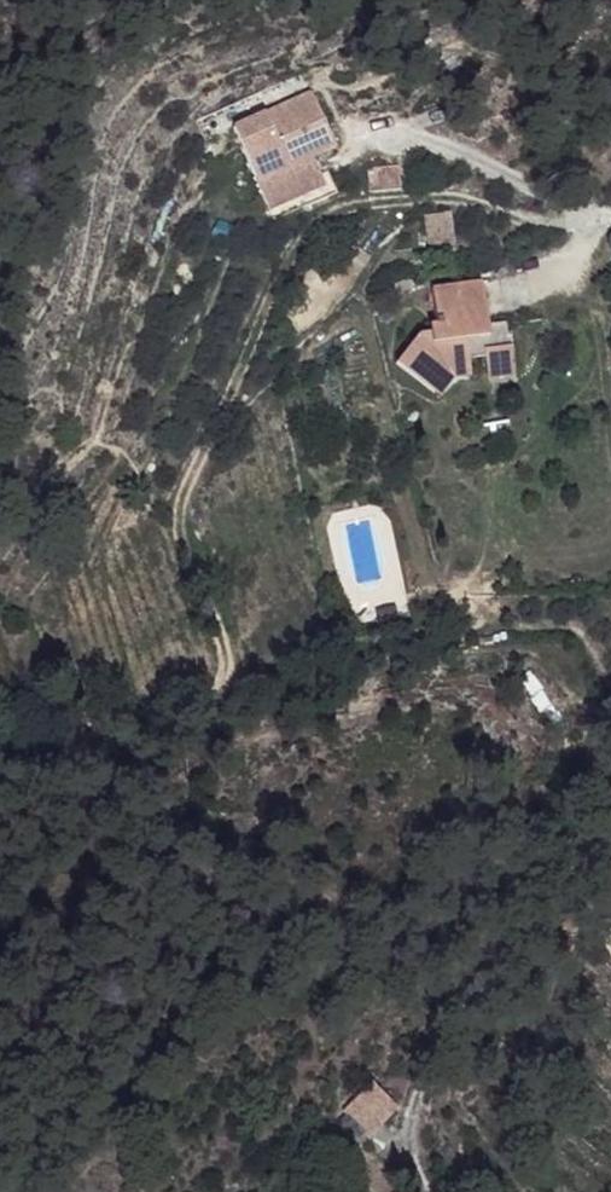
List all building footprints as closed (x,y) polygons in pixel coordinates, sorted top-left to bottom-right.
[(310,95),(232,131),(269,213),(324,188),(311,160),(334,150),(310,95)] [(366,192),(397,189),(395,167),(363,170),(366,192)] [(424,218),(429,249),(455,244),(448,212),(424,218)] [(489,278),(438,288),(446,323),(439,323),(440,333),(429,333),(413,369),(454,390),(463,371),(485,364),(484,356),(497,353),(501,360),(526,356),(522,332),(519,333),(516,317),(496,322),(489,278)] [(526,356),(501,360),(504,376),(529,370),(526,356)] [(463,371),(454,390),(460,393),(469,376),(486,372),(485,364),(463,371)] [(341,1103),(367,1128),(394,1098),(367,1074),(341,1103)]
